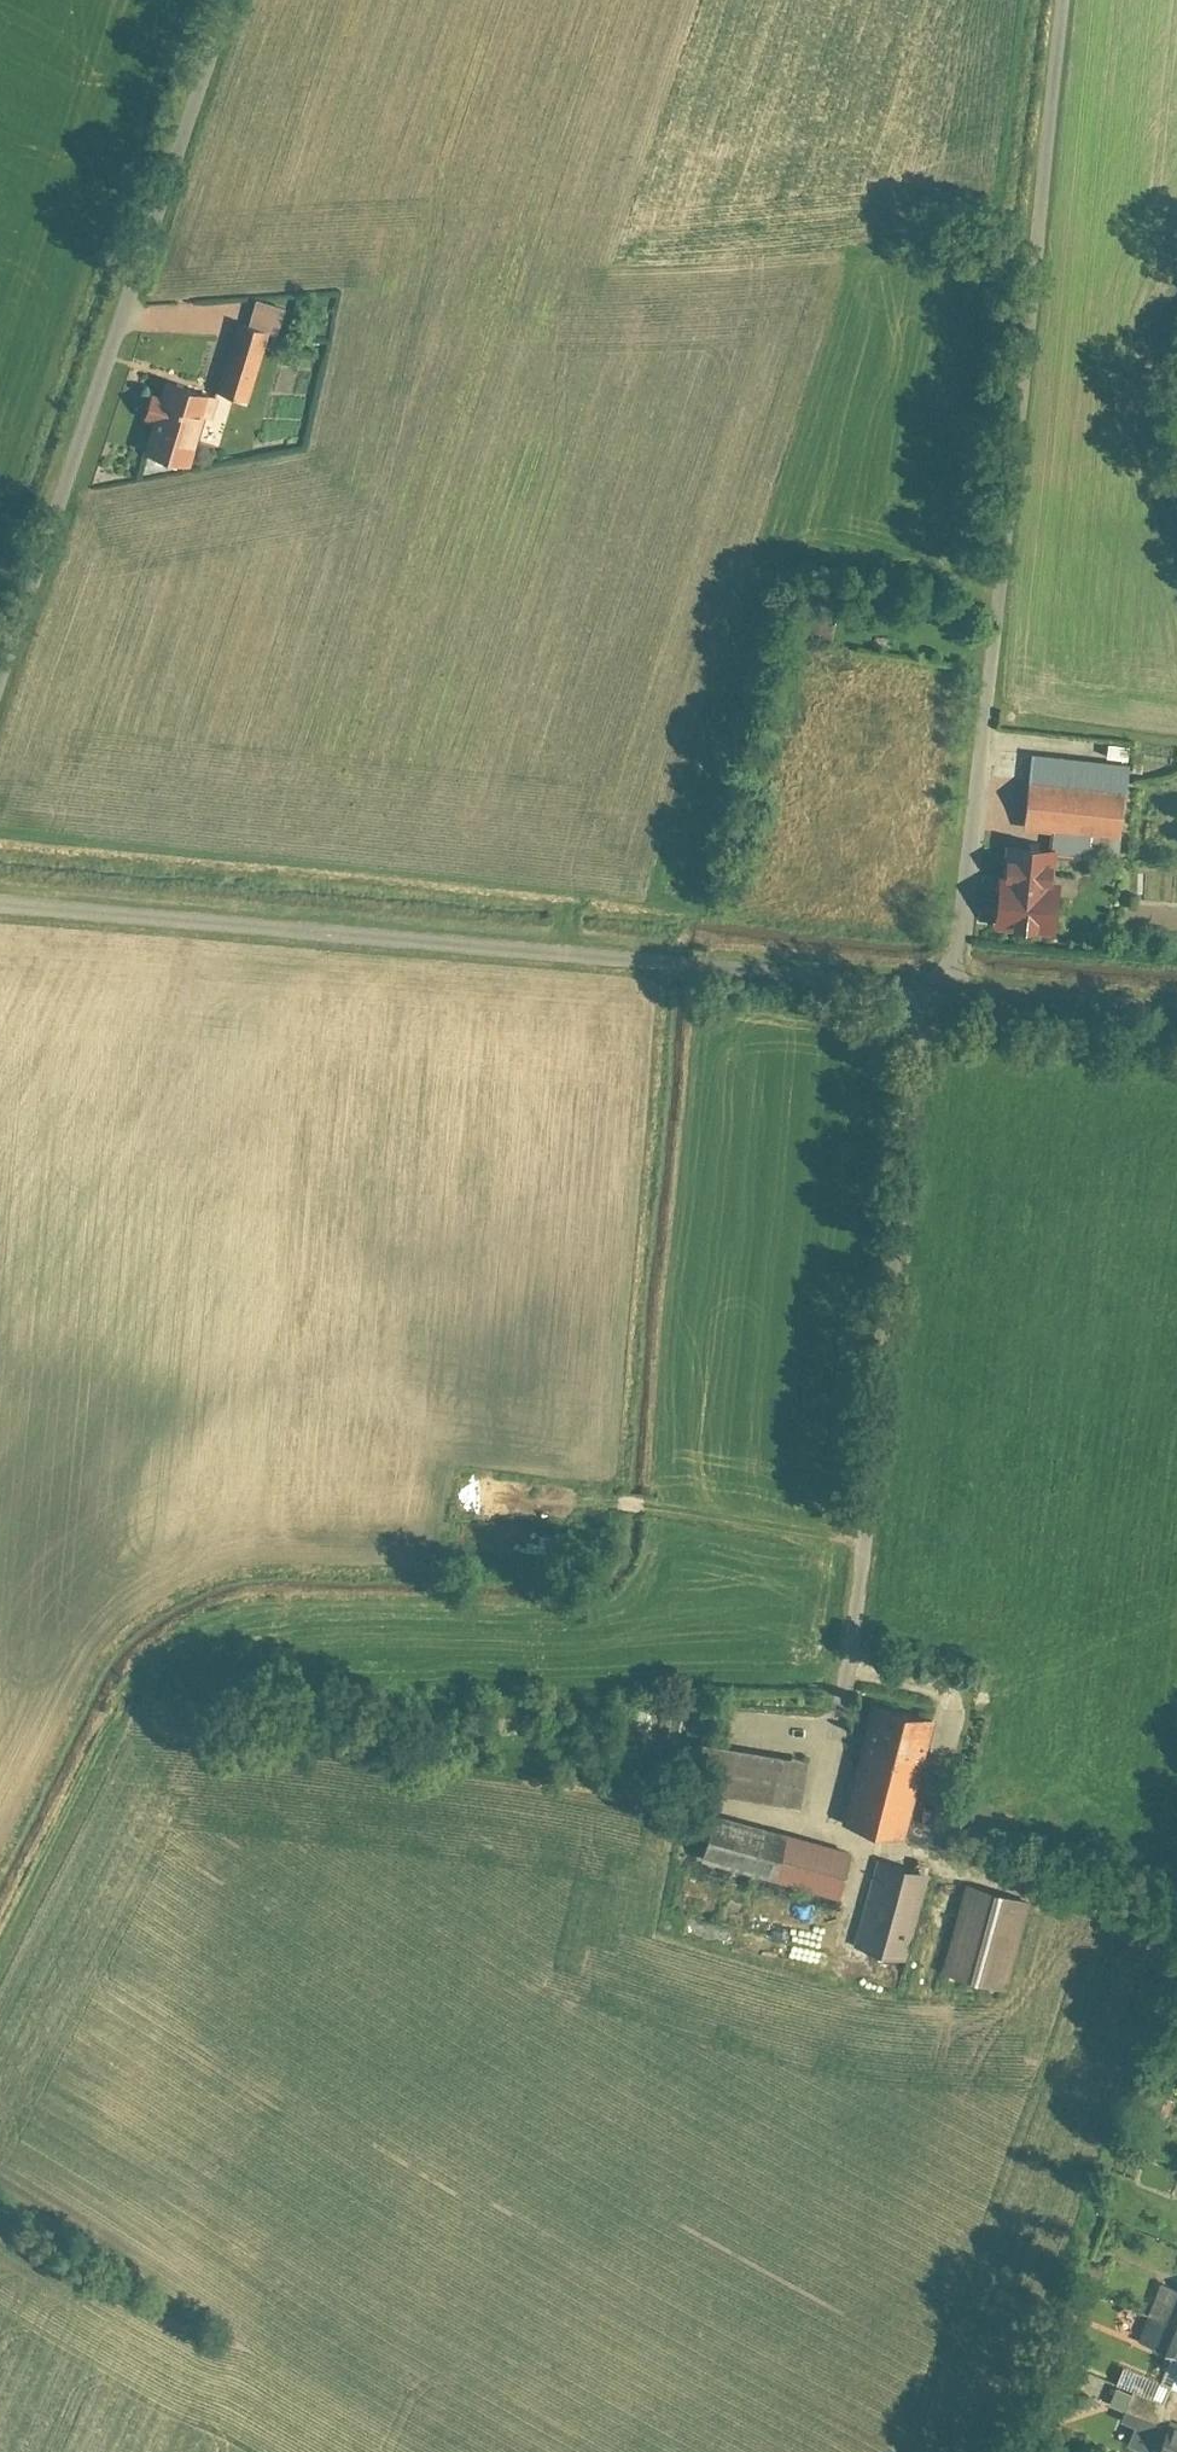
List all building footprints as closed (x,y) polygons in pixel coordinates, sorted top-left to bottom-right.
[(211,391),(249,402),(266,338),(228,328),(211,391)] [(128,395),(123,417),(137,421),(129,453),(181,465),(198,391),(148,379),(128,395)] [(1112,762),(1020,755),(1018,786),(1110,792),(1112,762)] [(1014,800),(1010,852),(1110,860),(1114,807),(1014,800)] [(978,876),(975,933),(1027,936),(1030,878),(978,876)] [(866,1713),(836,1822),(899,1839),(928,1730),(866,1713)] [(718,1746),(708,1791),(787,1809),(797,1764),(718,1746)] [(700,1818),(688,1860),(765,1883),(778,1840),(700,1818)] [(868,1865),(844,1951),(899,1966),(922,1880),(868,1865)] [(961,1887),(933,1976),(995,1995),(1023,1906),(961,1887)] [(1176,2348),(1176,2295),(1159,2288),(1135,2348),(1171,2363),(1176,2348)] [(1166,2395),(1176,2400),(1176,2370),(1166,2395)] [(1128,2374),(1120,2393),(1151,2406),(1159,2388),(1128,2374)] [(1155,2421),(1145,2451),(1176,2451),(1176,2428),(1155,2421)]
